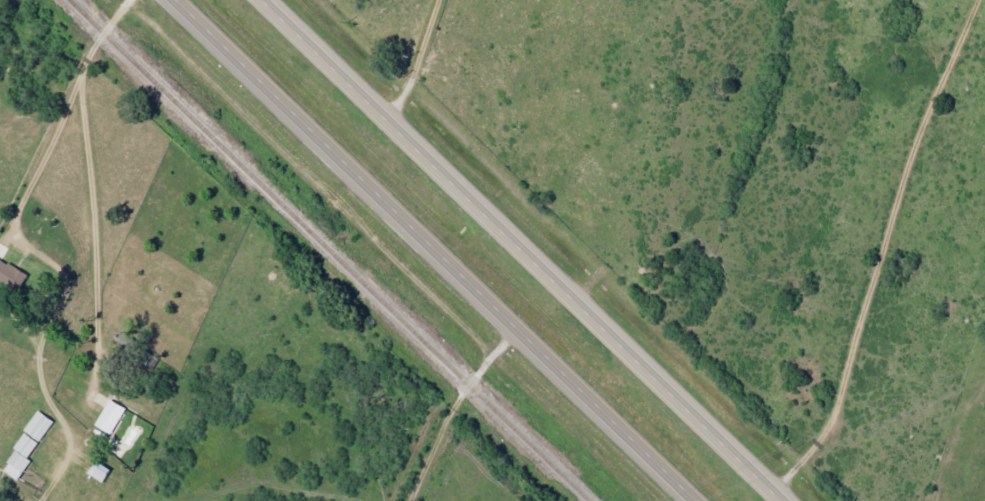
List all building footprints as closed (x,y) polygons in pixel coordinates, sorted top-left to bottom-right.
[(0,260),(0,283),(14,292),(24,275),(0,260)] [(93,427),(110,434),(122,408),(105,400),(93,427)] [(52,422),(35,411),(21,430),(38,442),(52,422)] [(14,480),(29,461),(24,457),(35,443),(22,433),(10,448),(14,451),(0,469),(14,480)] [(109,470),(93,461),(85,474),(101,483),(109,470)]
